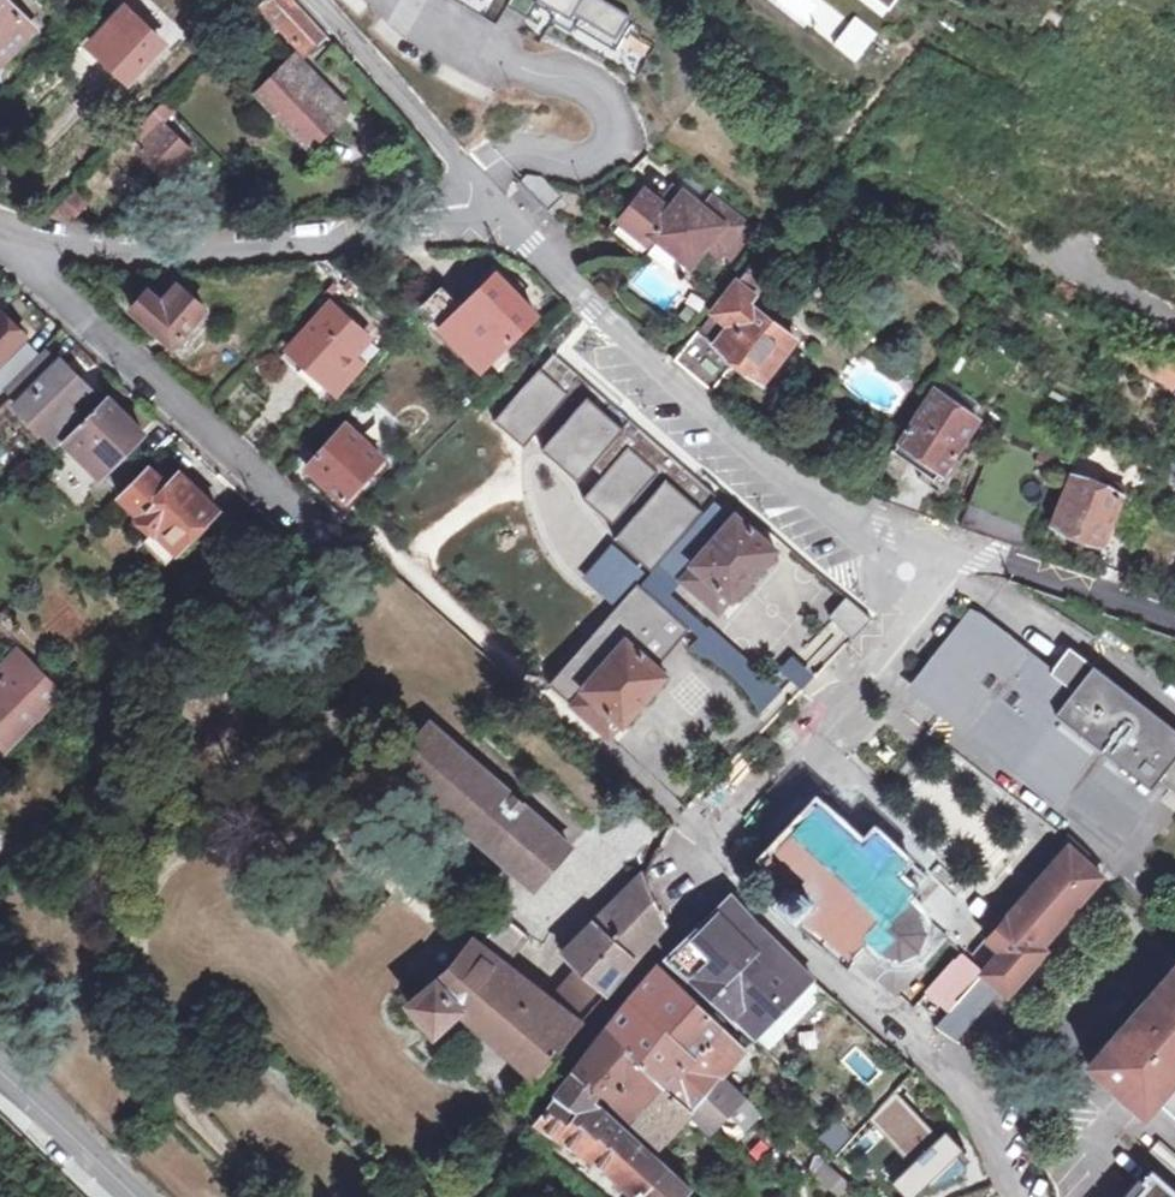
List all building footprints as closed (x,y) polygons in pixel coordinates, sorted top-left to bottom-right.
[(8,0),(0,0),(0,64),(35,28),(8,0)] [(262,4),(295,41),(299,37),(312,51),(329,36),(298,0),(266,0),(262,4)] [(502,24),(512,6),(516,0),(461,0),(502,24)] [(512,6),(533,18),(543,0),(516,0),(512,6)] [(562,11),(557,20),(575,31),(581,22),(618,43),(633,16),(606,0),(545,0),(562,11)] [(854,65),(900,0),(765,0),(854,65)] [(161,42),(124,5),(90,40),(127,77),(161,42)] [(323,85),(309,70),(298,59),(261,94),(304,140),(334,112),(321,98),(325,94),(320,88),(323,85)] [(349,113),(323,85),(320,88),(325,94),(321,98),(334,112),(304,140),(312,149),(349,113)] [(166,125),(181,108),(172,99),(137,134),(174,172),(193,154),(188,149),(192,145),(188,140),(184,144),(166,125)] [(545,205),(522,182),(518,186),(541,209),(545,205)] [(649,191),(625,221),(653,243),(659,236),(695,264),(713,243),(724,252),(748,222),(716,197),(707,208),(684,189),(669,207),(649,191)] [(58,210),(66,221),(76,213),(69,202),(58,210)] [(653,243),(625,221),(623,219),(614,231),(644,255),(653,243)] [(770,272),(779,261),(767,252),(717,311),(735,325),(720,343),(703,329),(676,361),(715,393),(741,361),(769,384),(801,345),(755,306),(778,279),(770,272)] [(539,315),(498,273),(443,326),(484,368),(539,315)] [(174,344),(207,309),(185,289),(169,306),(153,291),(136,309),(174,344)] [(327,385),(353,356),(369,338),(331,304),(283,358),(321,391),(327,385)] [(0,313),(0,366),(27,338),(0,313)] [(27,374),(44,357),(32,346),(11,367),(23,378),(27,374)] [(44,357),(27,374),(4,392),(11,404),(53,450),(110,404),(52,349),(44,357)] [(552,355),(494,421),(524,447),(544,424),(555,434),(543,450),(578,481),(590,468),(601,479),(583,499),(614,523),(612,539),(582,580),(621,611),(719,499),(552,355)] [(362,363),(353,356),(327,385),(336,393),(362,363)] [(1145,361),(1139,377),(1174,395),(1174,375),(1145,361)] [(977,425),(934,393),(899,444),(929,464),(944,474),(977,425)] [(149,438),(110,404),(53,450),(71,456),(108,479),(149,438)] [(385,462),(348,427),(309,468),(346,503),(385,462)] [(893,452),(914,466),(923,472),(929,464),(899,444),(893,452)] [(220,511),(167,458),(124,501),(143,521),(135,529),(169,563),(220,511)] [(918,515),(944,474),(929,464),(923,472),(914,466),(890,506),(918,515)] [(1123,505),(1070,483),(1051,528),(1104,550),(1123,505)] [(719,499),(680,545),(698,560),(736,516),(745,524),(756,511),(729,488),(719,499)] [(680,545),(663,564),(721,615),(776,552),(745,524),(736,516),(698,560),(680,545)] [(635,595),(662,619),(677,601),(651,578),(635,595)] [(851,638),(869,617),(846,597),(828,617),(851,638)] [(735,652),(677,601),(662,619),(653,630),(710,680),(735,652)] [(947,711),(1110,845),(1174,766),(1174,740),(1092,672),(1074,693),(985,620),(925,693),(947,711)] [(571,669),(553,689),(610,741),(667,676),(627,641),(589,685),(571,669)] [(788,656),(778,673),(804,687),(813,670),(788,656)] [(28,659),(0,687),(0,743),(9,753),(65,697),(28,659)] [(83,712),(72,714),(70,723),(77,729),(86,727),(89,718),(83,712)] [(398,767),(439,804),(475,764),(434,727),(398,767)] [(577,855),(475,764),(439,804),(540,895),(577,855)] [(795,886),(778,906),(797,923),(803,916),(850,959),(853,957),(897,997),(946,944),(928,927),(924,933),(921,922),(917,917),(901,903),(909,894),(893,878),(903,865),(873,836),(861,848),(818,808),(769,862),(795,886)] [(1053,965),(1098,910),(1086,900),(1100,882),(1097,880),(1103,873),(1076,848),(1071,854),(1069,852),(989,947),(1000,957),(1002,959),(986,976),(1023,1011),(1058,968),(1053,965)] [(920,882),(903,865),(893,878),(909,894),(920,882)] [(668,927),(648,877),(564,957),(579,972),(552,1000),(511,957),(537,931),(515,909),(408,1008),(437,1038),(464,1011),(537,1083),(587,1022),(668,927)] [(1112,894),(1100,882),(1086,900),(1098,910),(1112,894)] [(669,962),(717,1004),(769,943),(728,904),(669,962)] [(769,943),(717,1004),(755,1037),(759,1040),(810,983),(769,943)] [(1000,957),(989,947),(975,964),(986,973),(1000,957)] [(986,976),(971,962),(960,952),(926,992),(949,1014),(986,976)] [(636,1001),(694,1064),(725,1031),(697,1003),(694,995),(665,967),(636,1001)] [(1174,1085),(1174,973),(1170,979),(1160,990),(1090,1071),(1146,1120),(1157,1106),(1174,1085)] [(1154,984),(1160,990),(1170,979),(1163,973),(1154,984)] [(759,1040),(755,1037),(753,1040),(769,1056),(824,995),(810,983),(759,1040)] [(688,1071),(694,1064),(636,1001),(611,1034),(668,1092),(688,1071)] [(723,1080),(747,1053),(725,1031),(694,1064),(688,1071),(712,1092),(723,1080)] [(576,1079),(601,1100),(635,1128),(668,1092),(611,1034),(576,1079)] [(688,1071),(668,1092),(691,1116),(689,1118),(711,1138),(717,1131),(744,1100),(733,1089),(723,1080),(712,1092),(688,1071)] [(545,1129),(612,1179),(630,1196),(692,1196),(673,1180),(626,1138),(593,1109),(601,1100),(576,1079),(541,1127),(545,1129)] [(1157,1106),(1174,1122),(1174,1085),(1157,1106)] [(691,1116),(668,1092),(635,1128),(660,1150),(689,1118),(691,1116)] [(904,1096),(874,1111),(896,1154),(926,1139),(904,1096)] [(838,1120),(818,1135),(833,1155),(853,1140),(838,1120)] [(944,1134),(890,1179),(905,1196),(939,1196),(973,1169),(944,1134)] [(824,1171),(813,1182),(829,1196),(839,1196),(845,1191),(824,1171)] [(1157,1178),(1148,1189),(1141,1196),(1174,1196),(1174,1194),(1157,1178)] [(1148,1189),(1140,1182),(1128,1196),(1141,1196),(1148,1189)]
